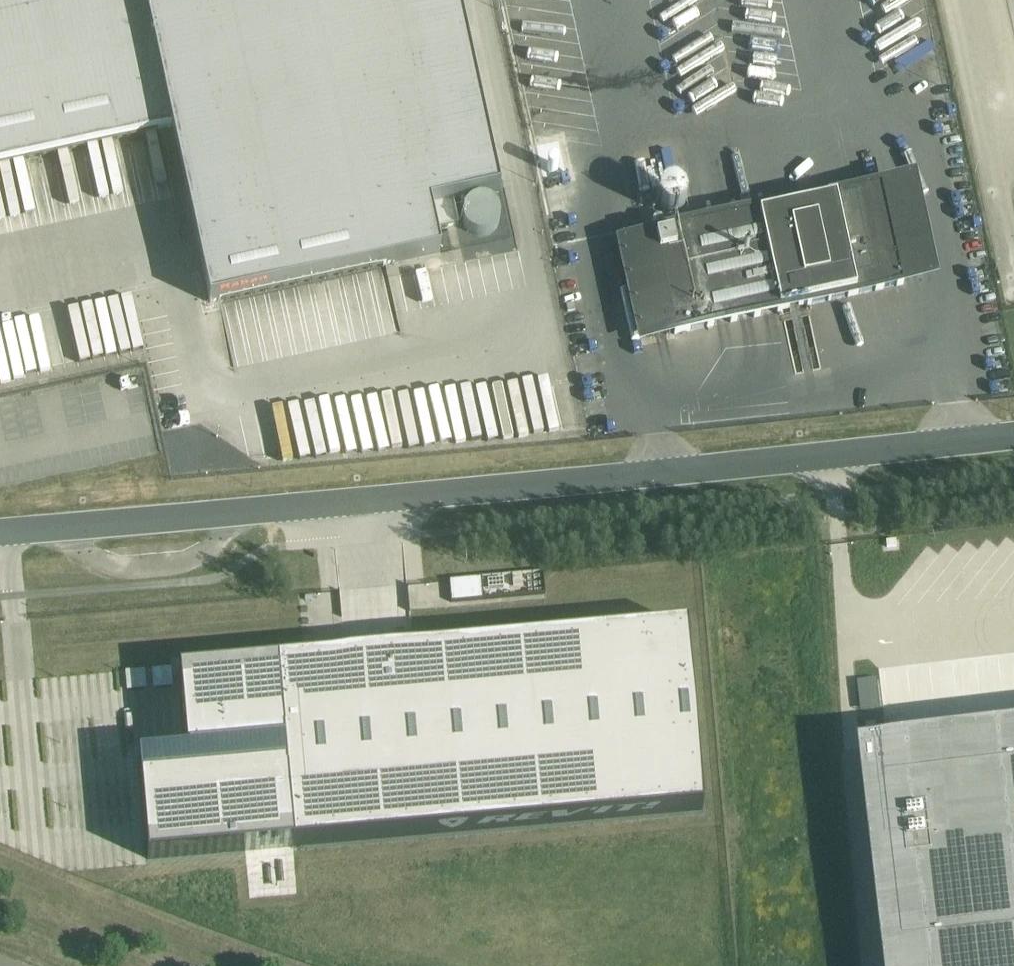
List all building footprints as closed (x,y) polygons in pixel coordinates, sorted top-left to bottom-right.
[(171,127),(210,303),(440,253),(435,230),(455,225),(459,225),(458,220),(453,201),(500,191),(458,0),(0,0),(0,164),(171,127)] [(674,334),(782,311),(781,309),(807,303),(807,306),(903,285),(882,186),(787,207),(786,201),(757,207),(759,213),(692,227),(690,220),(676,223),(678,231),(653,236),(674,334)] [(685,205),(685,203),(685,201),(685,198),(684,196),(682,194),(680,192),(678,191),(676,190),(674,189),(672,189),(669,189),(667,190),(665,191),(663,192),(661,194),(660,196),(658,198),(658,201),(658,203),(658,205),(658,208),(660,210),(661,212),(663,214),(665,215),(667,216),(669,217),(672,217),(674,217),(676,216),(678,215),(680,214),(682,212),(684,210),(685,208),(685,205)] [(499,221),(500,218),(499,214),(498,211),(497,208),(495,206),(493,203),(490,201),(487,200),(484,199),(481,199),(478,199),(475,200),(472,201),(469,203),(467,206),(465,208),(464,211),(463,214),(462,218),(463,221),(463,224),(465,227),(467,230),(469,232),(472,234),(475,235),(478,236),(481,236),(484,236),(487,235),(490,234),(493,232),(495,230),(497,227),(498,224),(499,221)] [(0,346),(0,381),(67,369),(62,336),(24,343),(24,341),(0,346)] [(355,457),(361,456),(355,423),(339,426),(338,422),(330,424),(336,456),(347,454),(343,436),(350,435),(355,457)] [(545,575),(454,573),(453,595),(545,597),(545,575)] [(186,752),(138,756),(148,859),(703,809),(687,626),(414,650),(396,652),(379,653),(362,655),(344,656),(179,671),(186,752)] [(861,746),(887,965),(1013,965),(1013,733),(888,747),(887,743),(861,746)]
